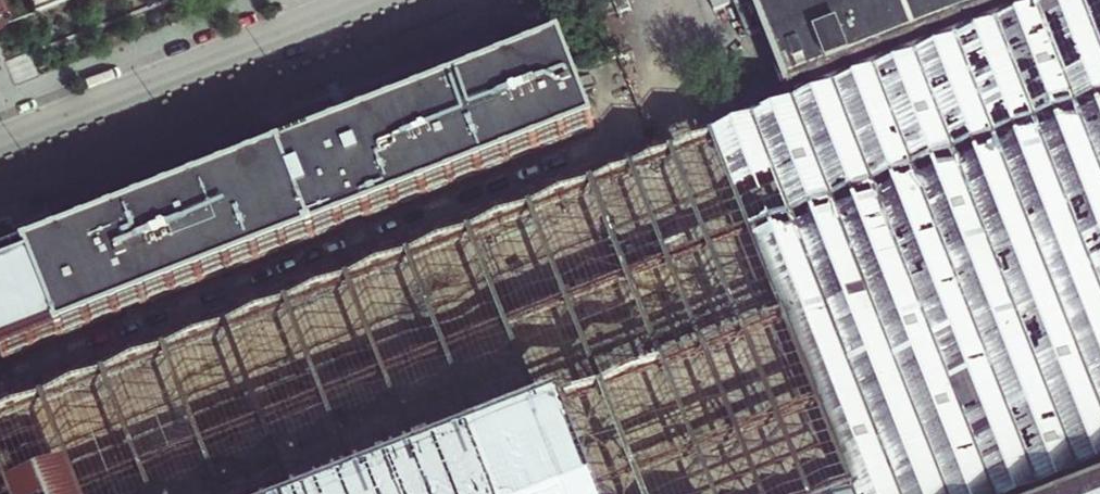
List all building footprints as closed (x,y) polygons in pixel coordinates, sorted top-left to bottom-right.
[(34,420),(0,434),(0,493),(1038,493),(1099,470),(1099,0),(1073,0),(34,420)] [(32,15),(71,0),(26,0),(32,15)] [(6,361),(6,364),(11,362),(593,131),(560,47),(388,115),(113,225),(0,270),(0,364),(6,361)] [(163,169),(134,181),(141,197),(169,185),(163,169)] [(1070,493),(1099,493),(1099,482),(1070,493)]
